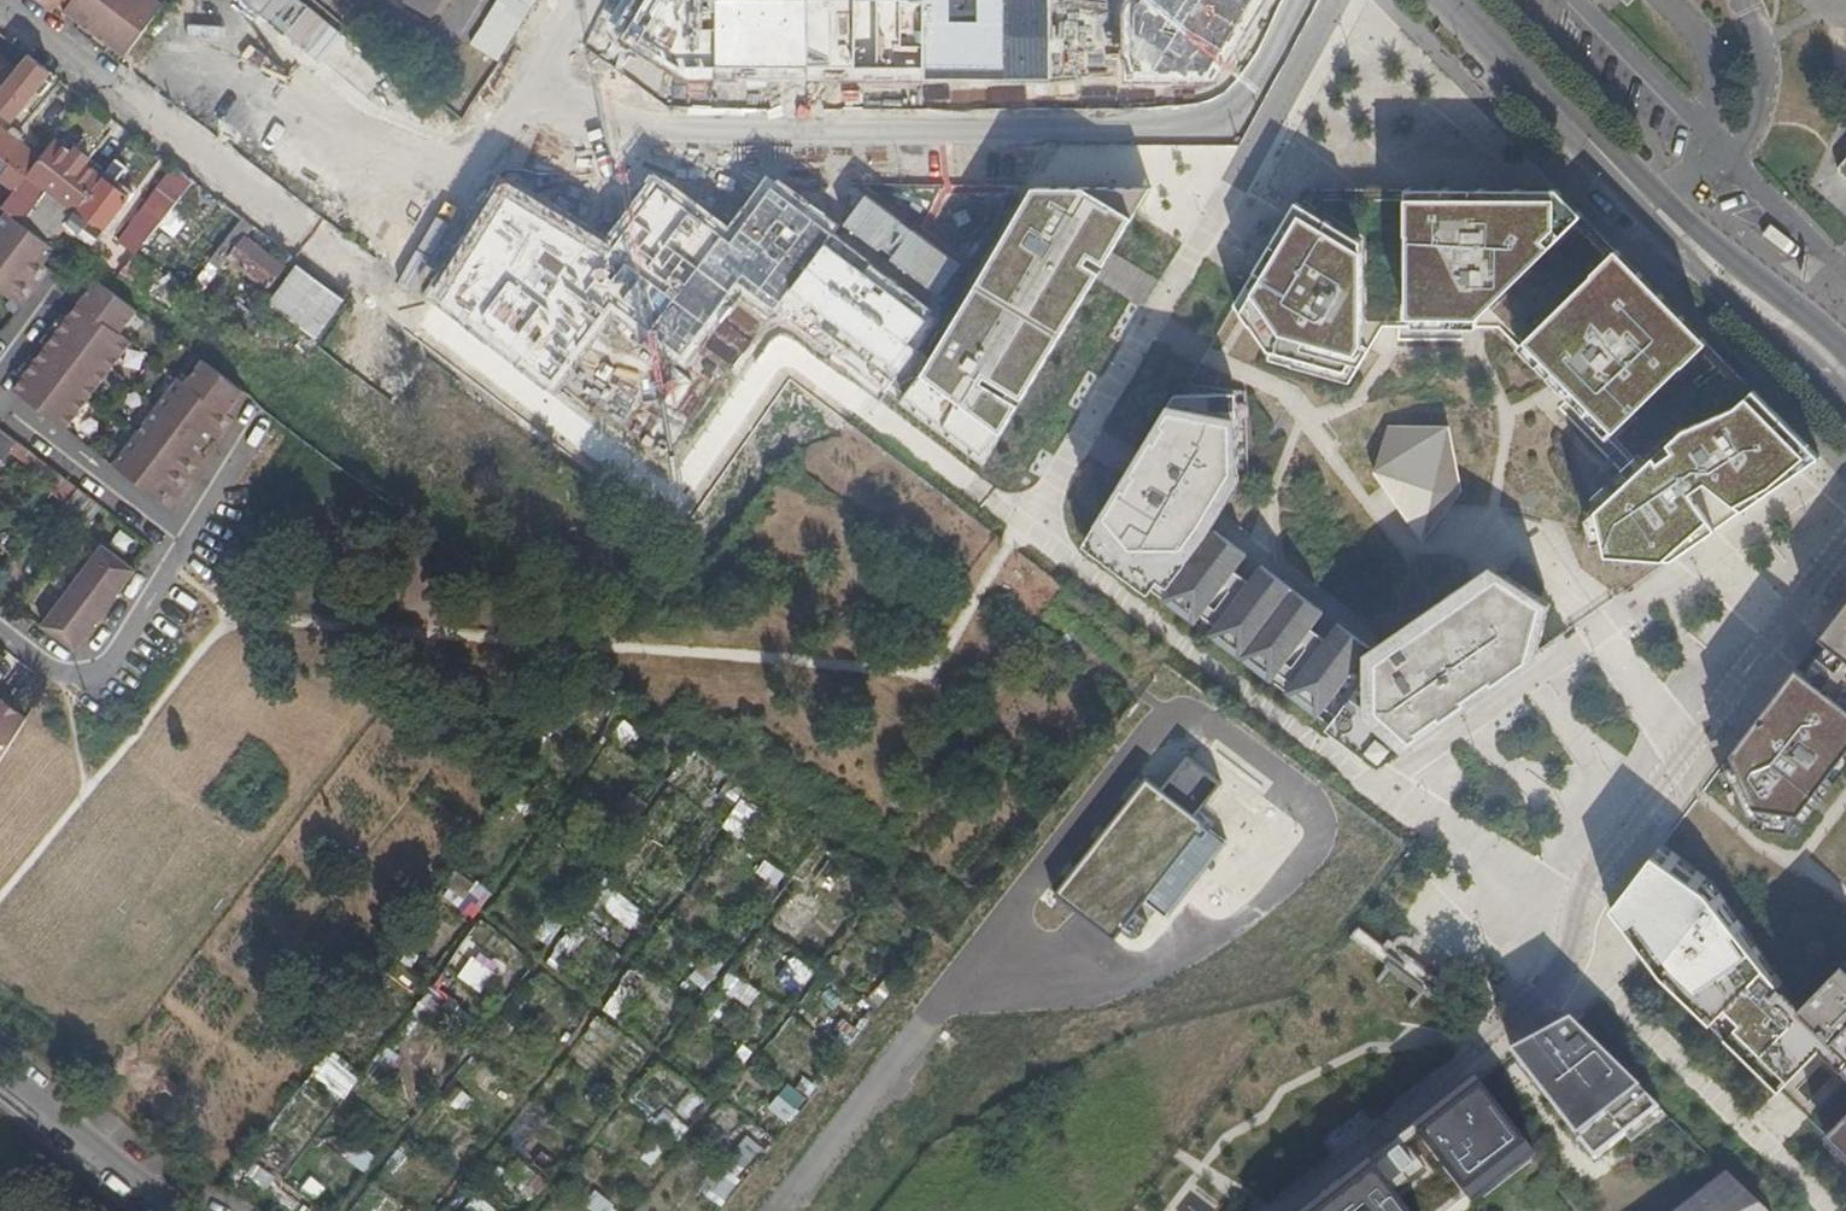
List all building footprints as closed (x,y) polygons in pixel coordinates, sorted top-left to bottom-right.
[(77,0),(36,0),(47,9),(52,2),(58,7),(66,13),(77,0)] [(91,42),(123,0),(77,0),(66,13),(81,24),(76,30),(91,42)] [(126,59),(165,7),(156,0),(123,0),(91,42),(106,53),(111,47),(126,59)] [(433,15),(443,0),(409,0),(433,15)] [(499,63),(515,38),(538,0),(502,0),(473,47),(499,63)] [(873,0),(731,0),(706,42),(789,91),(810,57),(832,70),(873,0)] [(987,0),(929,0),(919,31),(904,26),(896,49),(943,65),(952,36),(973,43),(987,0)] [(1060,34),(1083,0),(1027,0),(1021,9),(1060,34)] [(52,2),(47,9),(53,13),(58,7),(52,2)] [(187,19),(156,56),(170,67),(200,30),(187,19)] [(28,56),(16,71),(0,92),(0,111),(14,122),(40,89),(46,94),(57,77),(28,56)] [(16,71),(0,58),(0,92),(16,71)] [(1448,112),(1465,113),(1467,89),(1450,87),(1448,112)] [(0,127),(0,154),(22,171),(28,176),(41,159),(34,154),(18,141),(23,135),(14,129),(9,134),(0,127)] [(102,179),(55,142),(41,159),(28,176),(50,193),(67,205),(77,213),(102,179)] [(26,222),(50,193),(28,176),(22,171),(0,154),(0,176),(19,190),(6,206),(26,222)] [(1835,172),(1845,181),(1845,160),(1835,172)] [(119,244),(136,255),(194,182),(175,166),(119,244)] [(121,176),(111,169),(102,179),(77,213),(67,205),(43,235),(53,243),(63,231),(67,224),(93,245),(128,200),(112,188),(121,176)] [(1821,456),(1756,388),(1709,340),(1617,244),(1583,211),(1558,184),(1405,183),(1305,181),(1296,195),(1232,297),(1239,305),(1246,316),(1252,324),(1266,345),(1287,351),(1285,360),(1347,378),(1367,345),(1369,342),(1381,322),(1405,323),(1477,324),(1482,324),(1498,324),(1517,343),(1554,380),(1607,435),(1639,468),(1630,476),(1595,507),(1605,553),(1662,557),(1675,558),(1716,529),(1709,518),(1692,491),(1705,481),(1736,503),(1745,509),(1818,458),(1821,456)] [(1087,184),(1035,187),(908,399),(988,458),(1135,218),(1087,184)] [(26,222),(43,235),(67,205),(50,193),(26,222)] [(901,269),(927,226),(882,200),(856,243),(901,269)] [(816,347),(884,285),(810,204),(730,278),(756,306),(744,317),(769,344),(793,322),(816,347)] [(26,226),(23,225),(9,213),(0,225),(0,291),(17,304),(17,303),(24,294),(31,298),(51,271),(45,266),(57,250),(46,241),(42,243),(37,242),(35,238),(36,234),(26,226)] [(210,261),(220,269),(228,259),(269,290),(284,269),(244,237),(249,230),(240,223),(210,261)] [(67,224),(63,231),(88,251),(93,245),(67,224)] [(408,230),(386,275),(456,309),(478,264),(408,230)] [(204,269),(214,276),(220,269),(210,261),(204,269)] [(214,276),(204,269),(184,294),(194,302),(214,276)] [(98,281),(94,278),(76,301),(81,305),(98,281)] [(121,335),(139,312),(98,281),(81,305),(70,319),(63,315),(42,342),(49,347),(38,361),(32,356),(21,371),(27,375),(15,391),(68,431),(133,344),(121,335)] [(17,303),(23,308),(31,298),(24,294),(17,303)] [(173,309),(194,325),(203,313),(182,297),(173,309)] [(246,394),(205,362),(187,385),(180,380),(115,466),(163,503),(170,493),(175,488),(181,492),(202,465),(195,460),(200,455),(213,437),(218,431),(224,436),(235,421),(233,420),(229,417),(246,394)] [(1491,563),(1489,562),(1362,649),(1367,643),(1334,619),(1321,637),(1305,626),(1320,608),(1287,585),(1257,562),(1244,578),(1229,567),(1243,548),(1211,524),(1207,529),(1203,526),(1226,492),(1236,476),(1233,386),(1177,387),(1171,388),(1092,517),(1078,540),(1142,588),(1153,575),(1165,585),(1158,594),(1188,619),(1198,607),(1212,618),(1204,629),(1236,654),(1266,677),(1274,666),(1289,677),(1281,688),(1312,712),(1319,703),(1332,713),(1322,726),(1376,766),(1401,748),(1535,655),(1551,594),(1491,563)] [(233,420),(250,397),(246,394),(229,417),(233,420)] [(1450,427),(1388,426),(1374,473),(1385,489),(1423,543),(1455,501),(1462,492),(1450,427)] [(8,456),(17,444),(0,431),(0,467),(8,456)] [(218,431),(213,437),(220,442),(224,436),(218,431)] [(17,444),(8,456),(14,461),(24,449),(17,444)] [(195,460),(202,465),(206,459),(200,455),(195,460)] [(69,506),(80,491),(56,472),(45,487),(69,506)] [(181,492),(175,488),(170,493),(176,498),(181,492)] [(80,491),(69,506),(63,515),(62,515),(48,533),(70,549),(102,507),(80,491)] [(136,571),(103,546),(82,574),(83,575),(64,600),(63,599),(43,626),(76,651),(136,571)] [(1747,816),(1756,817),(1792,822),(1798,813),(1845,751),(1845,601),(1816,640),(1795,668),(1730,753),(1723,762),(1747,816)] [(27,720),(0,699),(0,763),(27,720)] [(1189,758),(1164,790),(1147,778),(1057,894),(1116,940),(1147,900),(1167,916),(1227,839),(1196,816),(1222,783),(1189,758)] [(725,829),(742,838),(757,809),(740,800),(725,829)] [(1661,843),(1652,856),(1700,892),(1722,919),(1747,952),(1762,970),(1776,989),(1771,995),(1790,1017),(1796,1011),(1799,1008),(1798,1007),(1784,982),(1714,883),(1661,843)] [(1652,856),(1611,909),(1660,975),(1683,998),(1709,1023),(1725,1039),(1778,1090),(1821,1047),(1843,1068),(1844,1068),(1845,1065),(1845,958),(1843,961),(1809,996),(1798,1007),(1799,1008),(1796,1011),(1790,1017),(1771,995),(1776,989),(1762,970),(1747,952),(1722,919),(1700,892),(1652,856)] [(771,900),(786,872),(763,860),(748,888),(771,900)] [(1413,1007),(1425,993),(1461,1021),(1464,1016),(1466,1013),(1442,995),(1448,987),(1444,984),(1437,993),(1386,954),(1393,945),(1390,942),(1384,950),(1359,931),(1356,935),(1353,939),(1389,966),(1378,980),(1413,1007)] [(795,959),(779,979),(798,994),(814,974),(795,959)] [(484,991),(493,977),(474,965),(465,979),(484,991)] [(720,990),(753,1008),(762,991),(729,973),(720,990)] [(1578,1031),(1512,1058),(1595,1157),(1663,1110),(1578,1031)] [(313,1076),(346,1100),(361,1080),(328,1055),(313,1076)] [(789,1122),(809,1096),(789,1081),(769,1106),(789,1122)] [(1532,1156),(1479,1084),(1320,1210),(1460,1210),(1532,1156)] [(1824,1135),(1845,1157),(1845,1113),(1824,1135)] [(705,1191),(720,1204),(767,1149),(751,1136),(705,1191)] [(1728,1168),(1674,1210),(1763,1210),(1728,1168)] [(586,1207),(592,1210),(622,1210),(624,1208),(595,1191),(586,1207)]
